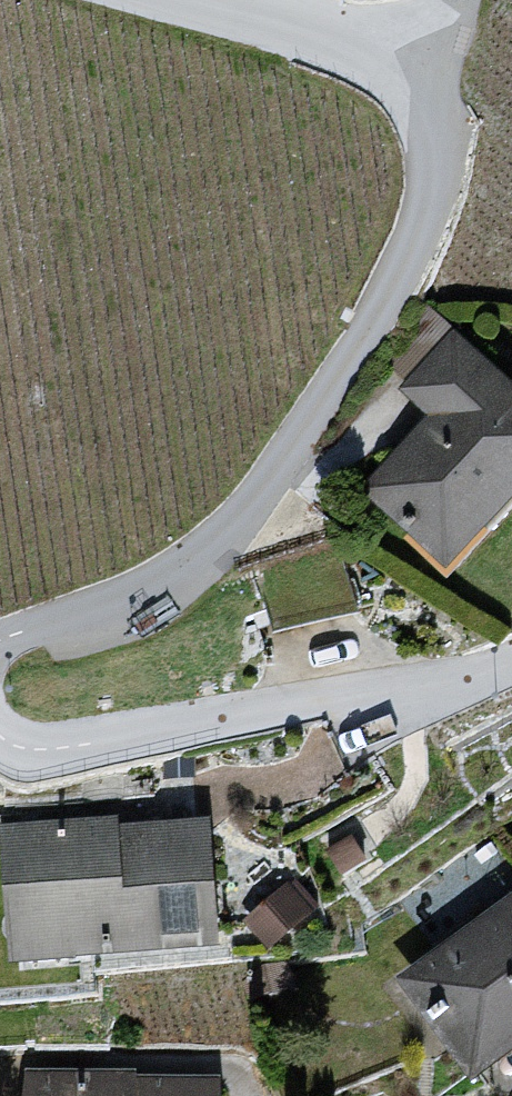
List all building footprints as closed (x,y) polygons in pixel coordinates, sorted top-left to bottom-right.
[(401,523),(511,597),(511,355),(401,523)] [(218,812),(6,818),(10,947),(222,940),(218,812)] [(511,1032),(511,879),(399,964),(473,1062),(511,1032)] [(28,1095),(227,1095),(226,1064),(28,1070),(28,1095)]
